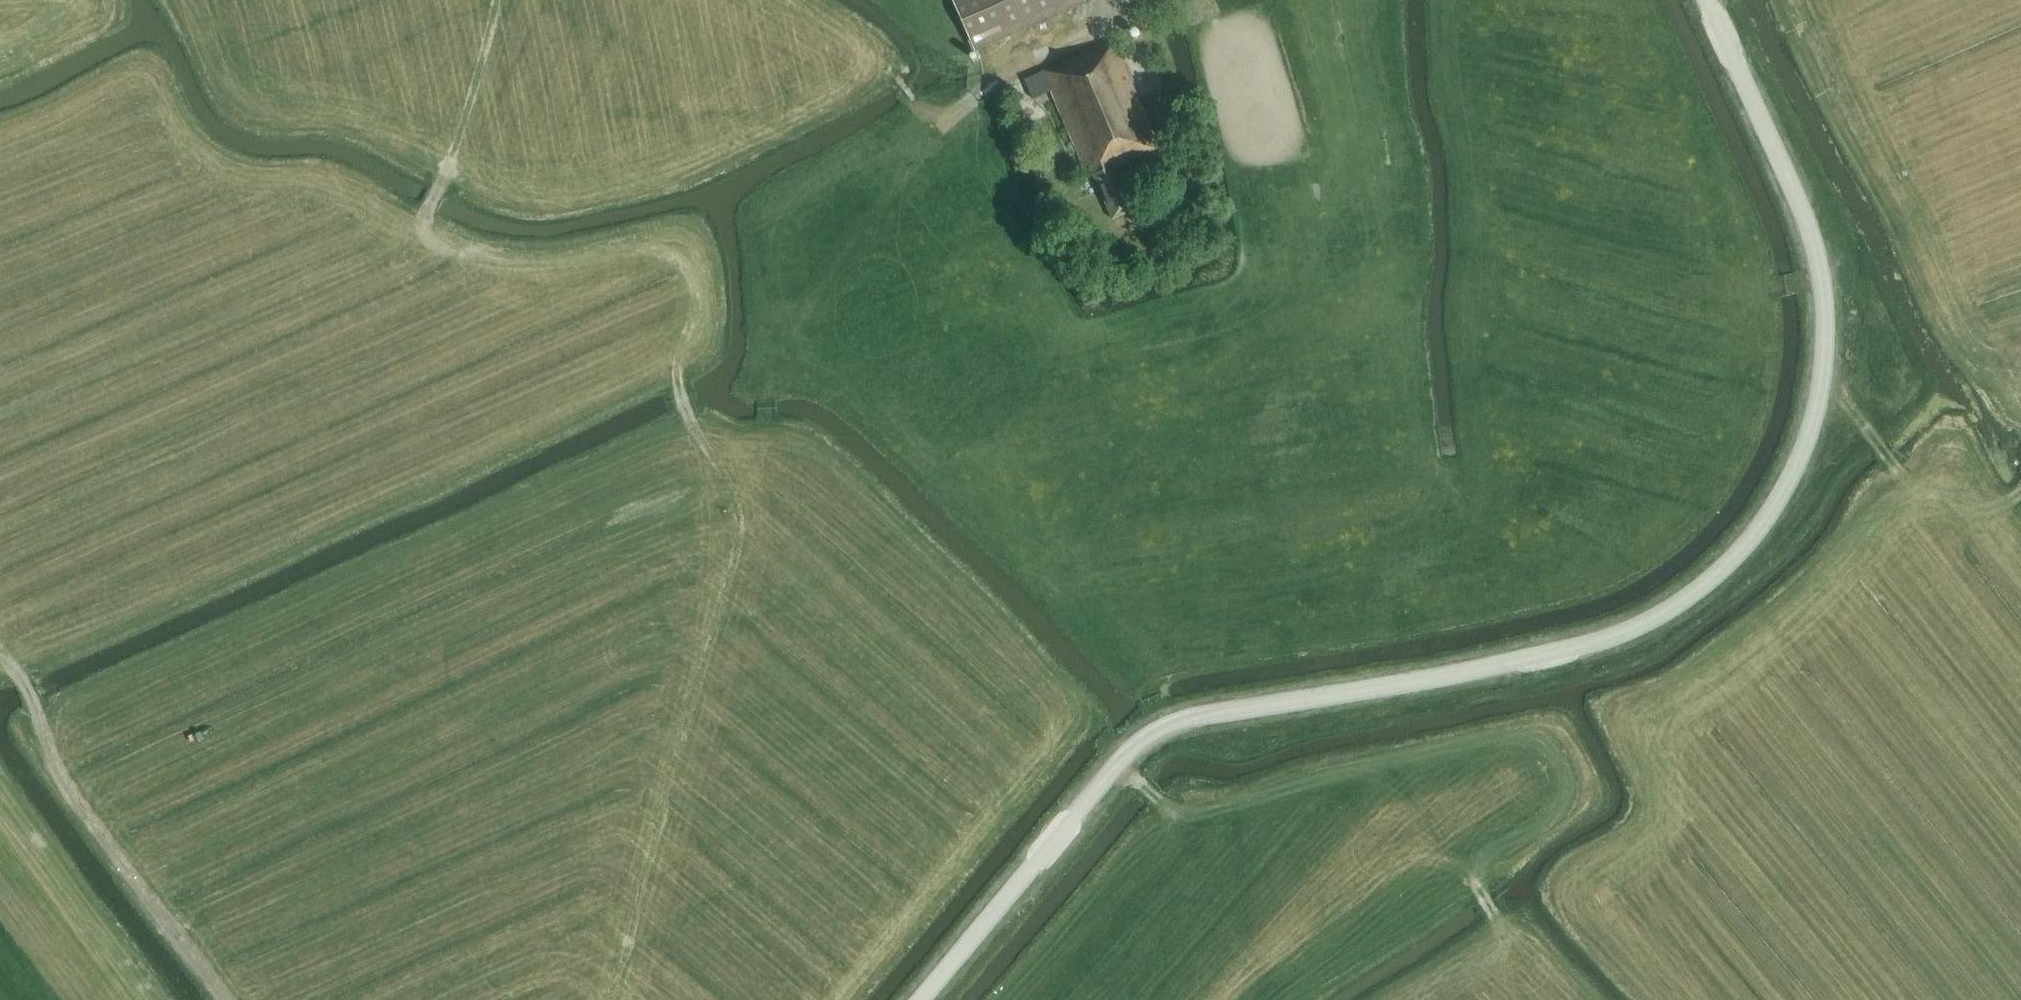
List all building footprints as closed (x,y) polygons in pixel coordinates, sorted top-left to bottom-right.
[(1086,2),(1085,0),(953,0),(975,51),(1086,2)] [(1115,167),(1159,148),(1115,46),(1097,54),(1096,50),(1025,80),(1033,99),(1051,91),(1084,168),(1090,165),(1113,220),(1134,211),(1115,167)]
